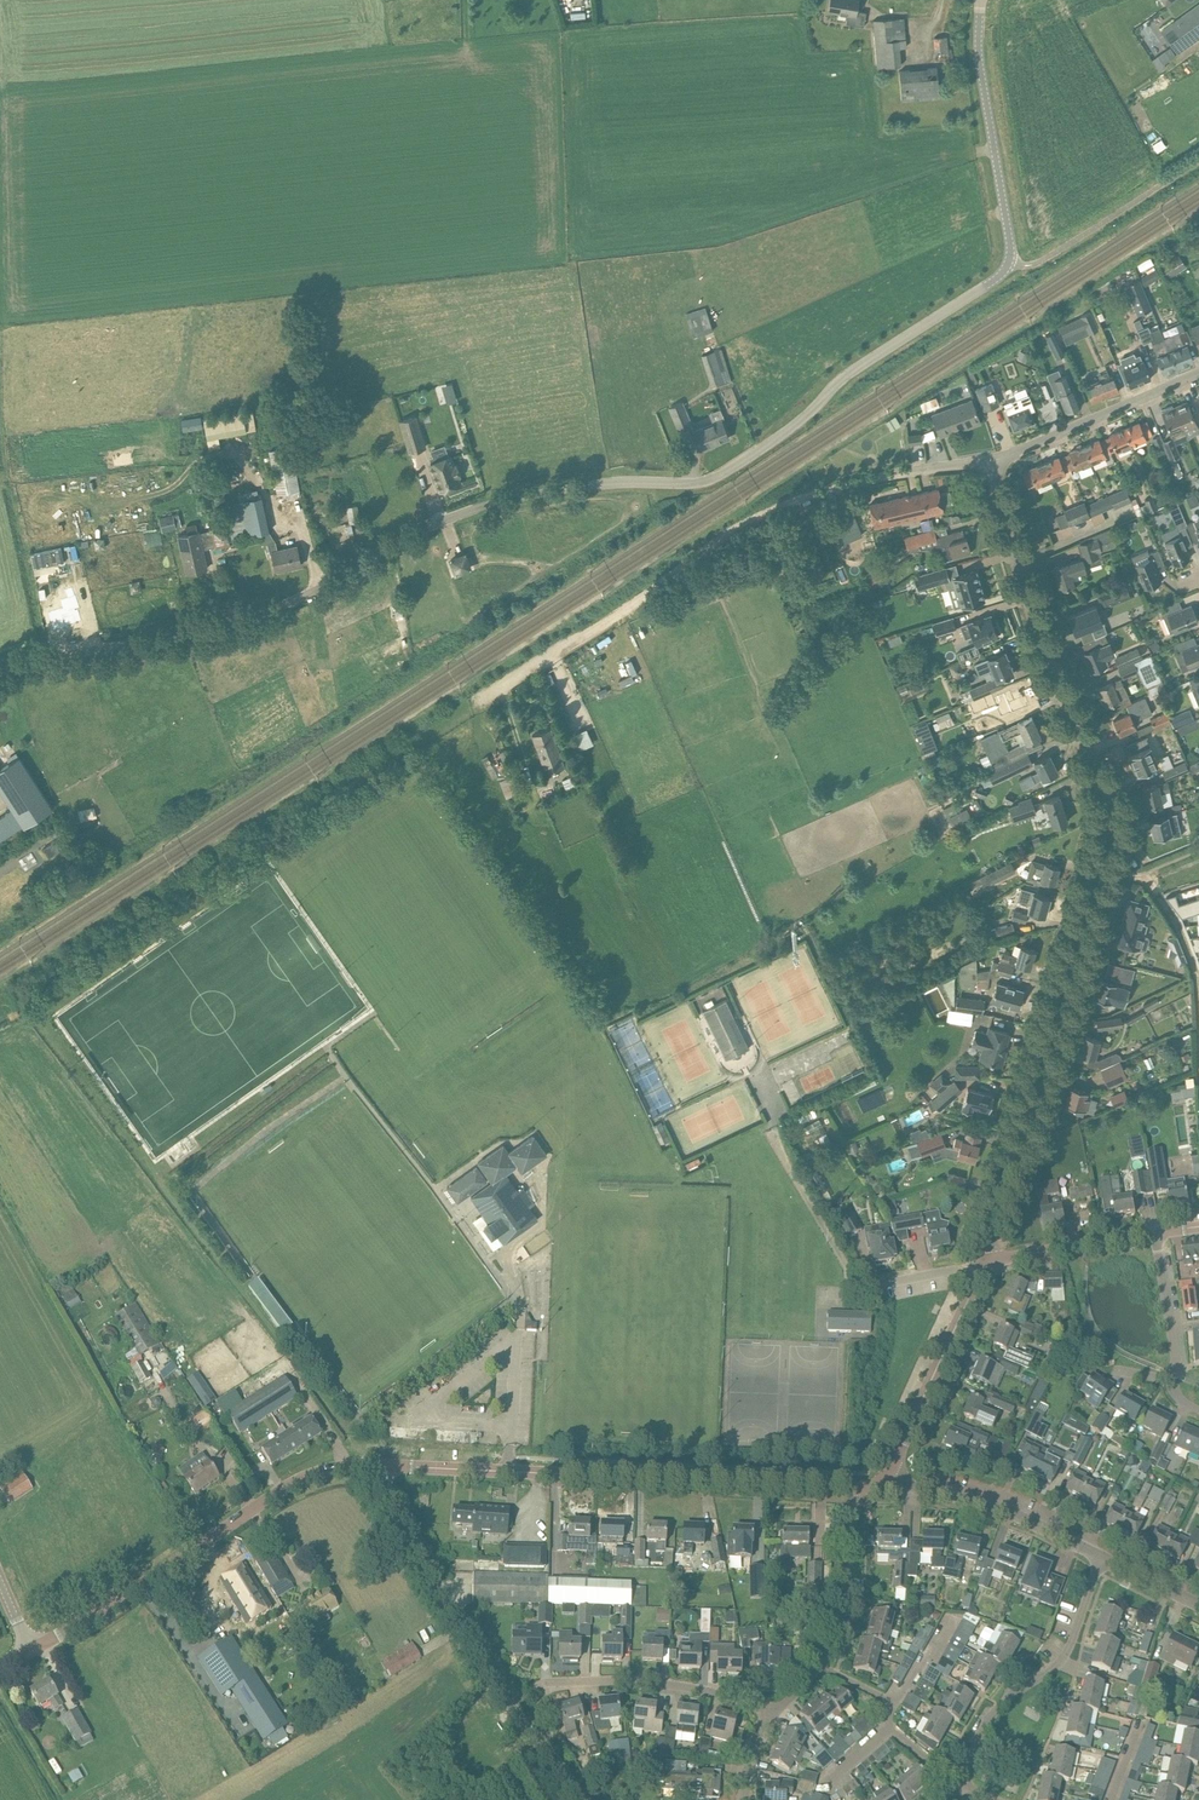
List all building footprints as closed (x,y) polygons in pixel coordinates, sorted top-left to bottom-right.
[(858,0),(830,0),(828,10),(840,12),(848,14),(846,23),(851,24),(863,26),(864,21),(866,12),(856,10),(858,0)] [(1162,30),(1177,51),(1198,36),(1198,4),(1162,30)] [(904,17),(874,19),(877,66),(878,74),(889,73),(889,65),(901,64),(900,48),(906,47),(905,38),(904,17)] [(947,36),(934,37),(936,61),(949,60),(947,36)] [(1170,46),(1152,59),(1160,70),(1166,66),(1164,62),(1176,55),(1170,46)] [(939,97),(937,67),(899,70),(902,100),(939,97)] [(1178,254),(1159,266),(1166,278),(1186,266),(1178,254)] [(1139,277),(1144,285),(1160,277),(1155,268),(1139,277)] [(1126,284),(1138,314),(1151,309),(1140,279),(1126,284)] [(712,330),(705,307),(685,313),(693,336),(712,330)] [(1059,327),(1063,337),(1086,327),(1089,333),(1099,329),(1091,311),(1080,316),(1080,317),(1059,327)] [(1179,332),(1164,338),(1176,367),(1193,360),(1187,345),(1192,343),(1184,322),(1176,325),(1179,332)] [(1148,326),(1138,330),(1144,344),(1151,341),(1163,372),(1176,367),(1164,338),(1159,328),(1151,331),(1148,326)] [(1054,331),(1046,335),(1056,358),(1065,354),(1054,331)] [(727,378),(718,349),(701,354),(711,383),(727,378)] [(1121,361),(1117,363),(1126,385),(1130,383),(1131,386),(1139,382),(1139,383),(1145,380),(1145,379),(1151,377),(1143,359),(1142,359),(1139,353),(1134,356),(1133,352),(1120,358),(1121,361)] [(1110,376),(1108,371),(1098,375),(1100,380),(1085,386),(1092,401),(1119,391),(1112,374),(1110,376)] [(1059,393),(1066,412),(1081,406),(1068,373),(1053,379),(1059,393)] [(992,382),(976,388),(984,409),(999,404),(992,382)] [(1049,382),(1042,385),(1046,397),(1054,394),(1049,382)] [(1035,409),(1029,394),(1014,399),(1016,403),(1005,407),(1014,430),(1034,422),(1030,411),(1035,409)] [(970,427),(981,423),(972,399),(932,414),(940,435),(949,431),(950,432),(969,424),(970,427)] [(692,423),(682,400),(670,406),(679,428),(692,423)] [(1197,426),(1187,401),(1174,407),(1187,439),(1189,438),(1195,434),(1198,432),(1198,434),(1198,426),(1197,426)] [(1172,405),(1163,409),(1164,411),(1162,412),(1172,435),(1170,435),(1172,440),(1164,444),(1178,477),(1183,475),(1176,460),(1180,458),(1179,455),(1180,454),(1175,444),(1187,439),(1174,407),(1173,407),(1172,405)] [(253,409),(203,418),(209,449),(220,447),(218,436),(256,429),(253,409)] [(199,415),(182,418),(183,427),(201,425),(199,415)] [(415,416),(401,420),(411,451),(425,447),(415,416)] [(896,416),(887,422),(891,430),(900,424),(896,416)] [(729,437),(721,418),(693,430),(701,449),(729,437)] [(1139,422),(1124,428),(1131,445),(1146,438),(1145,436),(1152,433),(1147,421),(1140,424),(1139,422)] [(1131,445),(1124,428),(1109,434),(1110,437),(1105,439),(1110,451),(1115,449),(1116,451),(1131,445)] [(921,442),(920,433),(908,434),(909,443),(921,442)] [(1159,435),(1153,438),(1158,450),(1165,447),(1159,435)] [(1110,451),(1105,439),(1100,441),(1099,439),(1084,445),(1091,462),(1106,456),(1105,453),(1110,451)] [(1091,462),(1084,445),(1069,452),(1070,454),(1064,456),(1069,469),(1075,466),(1076,469),(1091,462)] [(293,446),(271,449),(278,493),(292,491),(293,495),(301,494),(293,446)] [(430,461),(440,487),(460,481),(457,473),(460,473),(456,463),(453,464),(449,454),(430,461)] [(1069,469),(1064,456),(1060,458),(1059,456),(1043,463),(1050,479),(1066,473),(1065,471),(1069,469)] [(1050,479),(1043,463),(1029,469),(1030,471),(1023,474),(1028,486),(1035,483),(1036,486),(1050,479)] [(1131,501),(1126,487),(1109,494),(1109,495),(1114,506),(1115,508),(1131,501)] [(880,501),(869,504),(875,527),(922,516),(923,520),(928,518),(928,515),(935,514),(934,511),(943,509),(942,505),(951,503),(949,491),(946,492),(946,491),(940,492),(939,488),(889,499),(889,500),(880,502),(880,501)] [(356,499),(354,491),(337,492),(338,501),(356,499)] [(1194,492),(1188,495),(1190,504),(1198,501),(1194,492)] [(231,525),(209,529),(213,549),(235,545),(233,537),(258,532),(269,530),(270,530),(262,495),(226,502),(231,525)] [(1114,506),(1109,495),(1086,505),(1090,516),(1094,525),(1106,520),(1102,511),(1114,506)] [(1158,508),(1153,496),(1144,500),(1145,504),(1135,508),(1138,517),(1158,508)] [(1086,505),(1084,502),(1064,510),(1064,512),(1070,524),(1090,516),(1086,505)] [(360,520),(356,504),(346,506),(349,522),(360,520)] [(851,510),(829,519),(835,534),(843,532),(845,539),(861,533),(851,510)] [(1070,524),(1064,512),(1056,516),(1061,528),(1070,524)] [(178,513),(160,517),(163,531),(181,526),(178,513)] [(1186,524),(1192,538),(1198,535),(1198,536),(1198,518),(1186,524)] [(1135,520),(1129,523),(1132,530),(1138,527),(1135,520)] [(1177,527),(1161,533),(1174,564),(1190,558),(1184,543),(1191,540),(1185,526),(1178,529),(1177,527)] [(935,529),(904,537),(908,552),(921,549),(919,543),(938,538),(937,537),(935,529)] [(1054,569),(1051,570),(1054,578),(1056,577),(1060,588),(1071,584),(1074,584),(1073,581),(1071,575),(1080,573),(1086,571),(1085,569),(1089,568),(1091,563),(1102,560),(1099,552),(1116,546),(1112,532),(1110,529),(1091,537),(1092,539),(1092,540),(1091,540),(1092,541),(1094,548),(1082,552),(1084,558),(1081,559),(1067,564),(1067,563),(1065,563),(1053,567),(1054,569)] [(938,538),(944,560),(971,552),(966,536),(961,537),(959,530),(937,537),(938,538)] [(207,568),(199,532),(179,536),(187,573),(207,568)] [(276,540),(267,542),(270,552),(272,552),(276,570),(301,564),(297,545),(278,549),(276,540)] [(62,547),(32,554),(35,568),(65,562),(62,547)] [(447,555),(453,573),(470,567),(464,549),(447,555)] [(1164,564),(1158,550),(1149,553),(1147,549),(1130,556),(1133,565),(1140,581),(1141,580),(1145,588),(1161,581),(1155,568),(1164,564)] [(79,557),(67,559),(73,583),(85,580),(79,557)] [(883,564),(863,576),(868,586),(889,574),(883,564)] [(957,576),(957,574),(950,576),(949,577),(949,576),(946,566),(945,566),(945,567),(943,567),(914,576),(913,576),(917,589),(918,589),(944,581),(946,588),(955,585),(961,607),(962,607),(985,600),(976,570),(957,576)] [(1098,595),(1103,607),(1134,595),(1129,582),(1098,595)] [(56,586),(45,588),(48,605),(60,602),(56,586)] [(66,606),(50,610),(54,629),(63,626),(69,625),(69,624),(83,621),(80,609),(83,608),(79,595),(77,587),(69,588),(71,597),(64,598),(66,606)] [(1191,603),(1198,599),(1198,592),(1198,590),(1187,596),(1191,603)] [(1167,615),(1174,633),(1182,630),(1182,628),(1198,621),(1191,605),(1177,611),(1174,602),(1159,608),(1163,617),(1167,615)] [(1079,611),(1068,616),(1075,634),(1087,629),(1091,627),(1095,626),(1102,623),(1095,605),(1084,609),(1079,611)] [(960,626),(965,638),(972,635),(976,645),(987,640),(998,636),(997,633),(999,631),(997,625),(994,625),(990,615),(984,618),(983,617),(972,622),(972,621),(961,626),(960,626)] [(956,627),(953,618),(933,624),(936,633),(956,627)] [(1096,637),(1082,643),(1086,652),(1083,653),(1091,671),(1107,664),(1106,664),(1111,662),(1108,656),(1114,653),(1110,642),(1109,642),(1105,633),(1096,637)] [(1189,669),(1197,665),(1197,664),(1198,663),(1198,643),(1192,646),(1189,638),(1174,644),(1178,653),(1182,651),(1189,669)] [(1154,651),(1160,645),(1156,640),(1149,646),(1154,651)] [(1115,658),(1119,667),(1142,657),(1142,658),(1148,656),(1146,651),(1141,654),(1138,648),(1115,658)] [(987,659),(974,664),(979,676),(989,672),(993,681),(1013,673),(1010,664),(1011,664),(1008,658),(1007,658),(1005,651),(987,658),(987,659)] [(1138,671),(1148,694),(1158,690),(1164,687),(1150,655),(1148,656),(1142,658),(1134,662),(1118,670),(1122,679),(1138,671)] [(960,661),(949,665),(954,676),(964,672),(960,661)] [(1198,692),(1198,675),(1189,680),(1193,689),(1197,687),(1198,692)] [(1122,706),(1126,704),(1130,703),(1120,679),(1112,683),(1112,682),(1098,688),(1106,706),(1119,700),(1122,706)] [(993,691),(989,680),(960,692),(960,694),(965,703),(989,693),(993,691)] [(606,687),(598,691),(600,696),(608,692),(606,687)] [(1003,696),(1000,688),(993,691),(989,693),(992,700),(996,699),(999,705),(1008,702),(1012,712),(1027,706),(1020,689),(1005,695),(1003,696)] [(1160,695),(1158,690),(1148,694),(1150,699),(1160,695)] [(1113,720),(1119,735),(1136,727),(1133,721),(1152,713),(1145,696),(1130,703),(1126,704),(1130,713),(1113,720)] [(1190,709),(1169,717),(1171,722),(1174,728),(1177,726),(1192,720),(1194,720),(1190,709)] [(971,723),(977,735),(1002,723),(996,711),(971,723)] [(1171,722),(1167,711),(1150,718),(1152,722),(1137,729),(1140,735),(1171,722)] [(1041,736),(1032,716),(1017,723),(980,738),(987,754),(980,757),(987,772),(988,772),(1027,753),(1023,744),(1007,751),(1002,739),(1021,732),(1026,743),(1031,741),(1032,742),(1033,741),(1033,740),(1041,736)] [(1192,720),(1177,726),(1180,735),(1195,728),(1192,720)] [(1172,727),(1165,730),(1172,748),(1179,745),(1172,727)] [(550,728),(532,735),(547,773),(565,766),(550,728)] [(1146,737),(1127,746),(1130,754),(1128,754),(1136,774),(1158,764),(1146,737)] [(1032,764),(1027,753),(988,772),(993,783),(1032,764)] [(1058,772),(1049,754),(1034,761),(1039,771),(1026,777),(1030,784),(1040,779),(1043,785),(1055,779),(1053,774),(1058,772)] [(0,769),(0,789),(13,809),(24,827),(53,808),(19,756),(0,769)] [(1162,771),(1167,779),(1189,769),(1185,761),(1162,771)] [(1146,806),(1147,807),(1163,803),(1160,793),(1170,790),(1168,782),(1159,785),(1158,783),(1142,787),(1144,796),(1142,796),(1141,798),(1142,805),(1145,806),(1146,806)] [(557,795),(552,783),(541,787),(545,799),(557,795)] [(976,788),(974,794),(984,798),(987,791),(976,788)] [(1007,795),(1003,803),(1008,805),(1012,804),(1015,798),(1007,795)] [(1045,800),(1045,801),(1040,802),(1043,810),(1047,809),(1053,825),(1068,820),(1059,795),(1045,800)] [(1036,813),(1032,799),(1008,806),(1013,821),(1036,813)] [(945,808),(952,828),(973,820),(968,805),(956,809),(954,804),(945,808)] [(77,809),(81,820),(96,816),(92,805),(77,809)] [(24,827),(13,809),(10,810),(0,817),(0,842),(24,827)] [(1177,812),(1148,819),(1149,820),(1149,819),(1149,820),(1153,837),(1153,838),(1163,835),(1163,838),(1163,839),(1182,835),(1177,812)] [(1039,836),(1032,839),(1035,846),(1042,843),(1039,836)] [(54,841),(43,848),(49,857),(60,850),(54,841)] [(1054,883),(1059,866),(1046,863),(1045,864),(1033,860),(1027,879),(1040,883),(1041,880),(1054,883)] [(1015,871),(1010,861),(987,873),(992,883),(1015,871)] [(60,873),(55,866),(43,874),(47,881),(60,873)] [(1021,886),(1018,898),(1031,902),(1028,911),(1045,916),(1050,897),(1034,892),(1035,890),(1021,886)] [(1166,897),(1172,906),(1177,911),(1185,909),(1187,915),(1197,912),(1198,912),(1196,902),(1198,902),(1198,897),(1178,904),(1175,894),(1166,897)] [(1116,917),(1113,928),(1119,930),(1117,937),(1116,942),(1121,944),(1123,944),(1139,949),(1139,948),(1143,950),(1145,948),(1148,939),(1147,937),(1143,936),(1145,926),(1142,925),(1148,905),(1129,899),(1124,918),(1123,919),(1122,919),(1116,917)] [(1185,909),(1177,911),(1181,917),(1187,916),(1185,909)] [(1025,922),(1028,914),(1013,910),(1011,918),(1025,922)] [(1178,966),(1187,962),(1175,934),(1166,938),(1170,947),(1168,954),(1174,957),(1178,966)] [(1189,936),(1193,946),(1197,946),(1197,945),(1198,945),(1198,935),(1196,935),(1189,936)] [(1030,968),(1032,958),(1035,959),(1038,951),(1035,950),(1023,946),(1020,945),(1017,956),(1002,952),(1000,959),(1014,963),(1018,964),(1030,968)] [(1014,963),(1000,959),(999,962),(993,960),(991,967),(988,977),(993,976),(1000,975),(1000,973),(1010,975),(1013,966),(1014,963)] [(1109,961),(1105,975),(1121,980),(1125,966),(1109,961)] [(1149,990),(1151,981),(1135,978),(1134,988),(1149,990)] [(1101,979),(1098,991),(1095,990),(1092,1001),(1107,1005),(1108,1001),(1110,1001),(1124,1005),(1125,1002),(1128,993),(1129,987),(1115,984),(1116,983),(1101,979)] [(997,982),(991,1001),(992,1001),(1018,1009),(1019,1007),(1021,1007),(1023,999),(1021,998),(1024,990),(997,982)] [(957,996),(955,1009),(956,1009),(983,1012),(984,999),(957,996)] [(1157,996),(1143,1004),(1146,1010),(1160,1002),(1157,996)] [(708,1008),(703,1011),(716,1039),(722,1050),(726,1059),(749,1048),(745,1039),(740,1028),(726,999),(715,1005),(708,1008)] [(712,999),(705,1002),(708,1008),(715,1005),(712,999)] [(948,1008),(946,1020),(971,1024),(973,1012),(948,1008)] [(1143,1010),(1125,1019),(1128,1023),(1145,1014),(1143,1010)] [(1122,1026),(1121,1017),(1097,1020),(1097,1029),(1122,1026)] [(1009,1033),(989,1028),(988,1032),(975,1029),(971,1045),(983,1048),(981,1058),(1002,1064),(1005,1053),(1003,1052),(1009,1033)] [(1107,1050),(1109,1043),(1100,1040),(1085,1035),(1080,1054),(1095,1058),(1098,1047),(1107,1050)] [(1102,1067),(1122,1058),(1120,1054),(1116,1052),(1099,1059),(1102,1067)] [(1108,1086),(1127,1078),(1121,1062),(1101,1071),(1108,1086)] [(979,1077),(979,1066),(955,1067),(955,1078),(979,1077)] [(929,1084),(938,1094),(950,1083),(941,1073),(929,1084)] [(1194,1073),(1187,1076),(1189,1082),(1196,1079),(1194,1073)] [(950,1083),(938,1094),(931,1100),(939,1109),(962,1090),(954,1081),(951,1084),(950,1083)] [(1071,1087),(1066,1104),(1068,1105),(1067,1110),(1082,1114),(1084,1110),(1093,1112),(1096,1100),(1090,1098),(1091,1093),(1071,1087)] [(989,1110),(993,1095),(967,1088),(961,1107),(973,1111),(973,1112),(979,1113),(981,1108),(989,1110)] [(1124,1089),(1110,1096),(1114,1106),(1129,1100),(1124,1089)] [(1182,1089),(1171,1090),(1172,1098),(1183,1096),(1182,1089)] [(925,1091),(920,1096),(926,1102),(931,1098),(925,1091)] [(655,1125),(657,1139),(666,1137),(665,1129),(659,1130),(658,1125),(655,1125)] [(912,1144),(902,1148),(904,1153),(908,1151),(912,1160),(917,1158),(922,1156),(939,1149),(940,1152),(943,1155),(957,1159),(958,1155),(974,1160),(979,1145),(978,1145),(980,1137),(967,1134),(964,1141),(962,1141),(962,1140),(955,1138),(953,1147),(952,1147),(951,1148),(947,1146),(942,1133),(930,1137),(914,1143),(912,1144)] [(492,1182),(471,1197),(489,1222),(484,1226),(492,1237),(497,1233),(504,1243),(538,1219),(529,1207),(534,1204),(523,1187),(518,1191),(505,1174),(517,1165),(522,1172),(534,1164),(547,1155),(538,1142),(533,1135),(509,1152),(503,1144),(478,1162),(479,1164),(492,1182)] [(1142,1136),(1128,1139),(1132,1160),(1146,1157),(1147,1157),(1142,1136)] [(852,1142),(845,1144),(848,1153),(856,1151),(852,1142)] [(1161,1149),(1147,1151),(1151,1172),(1154,1193),(1168,1191),(1168,1190),(1166,1182),(1167,1182),(1165,1169),(1164,1163),(1161,1149)] [(1191,1154),(1194,1178),(1198,1177),(1198,1152),(1191,1154)] [(457,1202),(488,1181),(476,1165),(446,1186),(457,1202)] [(815,1168),(811,1170),(822,1191),(827,1189),(815,1168)] [(1151,1172),(1134,1175),(1137,1196),(1154,1193),(1151,1172)] [(871,1177),(864,1181),(868,1187),(870,1186),(872,1189),(875,1195),(881,1192),(878,1186),(877,1187),(875,1183),(874,1184),(871,1177)] [(1110,1178),(1100,1180),(1105,1211),(1115,1210),(1116,1216),(1136,1212),(1133,1197),(1123,1198),(1121,1189),(1119,1177),(1110,1178)] [(1168,1192),(1170,1207),(1171,1207),(1171,1210),(1180,1208),(1180,1206),(1190,1204),(1187,1189),(1185,1179),(1167,1182),(1166,1182),(1168,1190),(1168,1191),(1168,1192)] [(1048,1196),(1060,1194),(1058,1182),(1037,1186),(1045,1228),(1066,1224),(1063,1207),(1050,1210),(1048,1196)] [(1092,1186),(1069,1190),(1071,1202),(1094,1197),(1092,1186)] [(892,1187),(884,1192),(887,1198),(895,1194),(892,1187)] [(883,1193),(876,1196),(879,1202),(886,1198),(883,1193)] [(859,1232),(846,1211),(836,1216),(849,1238),(859,1232)] [(921,1215),(890,1221),(891,1228),(894,1233),(907,1231),(924,1227),(921,1215)] [(942,1222),(936,1222),(937,1224),(926,1226),(930,1251),(950,1247),(947,1231),(949,1223),(942,1222)] [(877,1236),(868,1238),(870,1250),(873,1264),(876,1264),(877,1266),(884,1265),(884,1262),(892,1261),(892,1258),(895,1258),(892,1244),(889,1244),(887,1236),(887,1234),(892,1233),(894,1233),(891,1228),(888,1223),(875,1226),(877,1236)] [(1198,1260),(1198,1242),(1183,1244),(1186,1268),(1193,1267),(1193,1261),(1198,1260)] [(1061,1287),(1061,1274),(1044,1275),(1045,1289),(1063,1289),(1063,1287),(1061,1287)] [(246,1287),(283,1334),(293,1326),(256,1279),(246,1287)] [(1006,1301),(1013,1304),(1010,1311),(1021,1315),(1028,1299),(1022,1297),(1025,1290),(1037,1290),(1037,1280),(1022,1281),(1021,1283),(1014,1280),(1006,1301)] [(1179,1283),(1180,1291),(1183,1291),(1185,1312),(1197,1311),(1198,1310),(1196,1289),(1195,1289),(1193,1289),(1191,1281),(1179,1283)] [(81,1303),(73,1290),(62,1297),(70,1310),(81,1303)] [(136,1304),(115,1316),(139,1357),(140,1356),(161,1343),(136,1304)] [(871,1314),(828,1312),(827,1332),(871,1333),(871,1314)] [(1024,1325),(1020,1334),(1028,1338),(1032,1329),(1024,1325)] [(1029,1369),(1033,1359),(1011,1349),(1018,1333),(1001,1326),(993,1345),(1007,1351),(1003,1358),(1029,1369)] [(1029,1369),(1003,1358),(1000,1367),(1016,1374),(1020,1366),(1029,1370),(1029,1369)] [(997,1366),(981,1359),(973,1378),(996,1388),(1001,1374),(995,1371),(997,1366)] [(173,1362),(160,1373),(163,1381),(177,1369),(173,1362)] [(151,1378),(142,1363),(132,1368),(140,1384),(151,1378)] [(1038,1374),(1034,1383),(1047,1389),(1050,1380),(1038,1374)] [(194,1375),(187,1380),(206,1408),(213,1403),(194,1375)] [(1093,1376),(1089,1382),(1081,1377),(1075,1387),(1092,1399),(1089,1403),(1097,1408),(1112,1386),(1106,1382),(1105,1384),(1093,1376)] [(298,1397),(286,1378),(229,1413),(241,1433),(259,1422),(270,1415),(298,1397)] [(1134,1421),(1144,1404),(1125,1393),(1115,1410),(1134,1421)] [(971,1397),(963,1416),(992,1428),(997,1418),(985,1412),(988,1404),(971,1397)] [(994,1397),(990,1405),(1004,1411),(1008,1403),(994,1397)] [(152,1401),(151,1405),(154,1408),(158,1408),(161,1405),(161,1401),(159,1398),(155,1398),(152,1401)] [(1035,1409),(1024,1432),(1037,1438),(1043,1425),(1040,1424),(1045,1414),(1035,1409)] [(1171,1419),(1152,1409),(1144,1426),(1153,1431),(1152,1433),(1161,1438),(1171,1419)] [(213,1423),(205,1410),(186,1422),(194,1434),(213,1423)] [(1094,1411),(1086,1424),(1090,1427),(1092,1429),(1101,1416),(1094,1411)] [(1067,1414),(1062,1425),(1085,1436),(1090,1427),(1086,1424),(1071,1415),(1067,1414)] [(1115,1434),(1105,1428),(1110,1421),(1101,1415),(1101,1416),(1092,1429),(1111,1441),(1115,1434)] [(310,1418),(308,1416),(291,1426),(293,1429),(283,1436),(272,1442),(262,1448),(272,1465),(321,1434),(311,1418),(310,1418)] [(969,1439),(970,1438),(973,1430),(958,1424),(955,1432),(951,1430),(950,1431),(949,1430),(947,1431),(945,1436),(946,1438),(947,1439),(944,1445),(953,1448),(954,1445),(964,1450),(963,1453),(973,1457),(980,1443),(969,1439)] [(1198,1431),(1184,1425),(1174,1447),(1189,1453),(1198,1431)] [(973,1430),(970,1438),(969,1439),(980,1443),(985,1446),(996,1448),(999,1441),(992,1438),(992,1440),(989,1439),(990,1437),(984,1435),(973,1430)] [(1198,1431),(1189,1453),(1198,1457),(1198,1432),(1198,1431)] [(1005,1435),(1003,1441),(1011,1444),(1013,1439),(1005,1435)] [(1092,1442),(1084,1439),(1072,1462),(1080,1466),(1092,1442)] [(1035,1475),(1043,1460),(1047,1452),(1023,1441),(1013,1461),(1023,1465),(1021,1468),(1035,1475)] [(1165,1448),(1157,1444),(1147,1464),(1151,1466),(1154,1468),(1165,1448)] [(1132,1447),(1130,1451),(1137,1456),(1140,1452),(1132,1447)] [(1119,1455),(1126,1459),(1129,1452),(1123,1449),(1119,1455)] [(1047,1462),(1043,1460),(1035,1475),(1051,1483),(1061,1463),(1049,1457),(1047,1462)] [(1137,1457),(1127,1458),(1129,1466),(1138,1465),(1137,1457)] [(1160,1458),(1156,1467),(1164,1471),(1169,1463),(1160,1458)] [(1143,1461),(1138,1469),(1146,1474),(1151,1466),(1147,1464),(1143,1461)] [(219,1478),(208,1462),(184,1478),(196,1494),(219,1478)] [(1080,1498),(1088,1482),(1084,1480),(1086,1475),(1075,1470),(1065,1490),(1080,1498)] [(21,1474),(0,1487),(9,1500),(30,1487),(21,1474)] [(1105,1485),(1094,1480),(1092,1484),(1088,1482),(1080,1498),(1096,1505),(1105,1485)] [(1139,1495),(1138,1496),(1145,1499),(1152,1486),(1145,1483),(1139,1495)] [(1164,1493),(1154,1487),(1148,1498),(1159,1503),(1164,1493)] [(1177,1495),(1169,1491),(1167,1495),(1166,1495),(1159,1508),(1168,1513),(1175,1500),(1177,1495)] [(1119,1531),(1127,1515),(1123,1513),(1125,1509),(1114,1504),(1104,1523),(1119,1531)] [(454,1509),(452,1535),(473,1537),(473,1541),(472,1547),(486,1548),(487,1533),(507,1535),(507,1528),(511,1529),(512,1511),(475,1508),(475,1511),(454,1509)] [(1177,1508),(1174,1515),(1179,1518),(1183,1510),(1177,1508)] [(1131,1517),(1127,1515),(1119,1531),(1135,1538),(1144,1518),(1133,1513),(1131,1517)] [(570,1522),(570,1524),(568,1524),(568,1532),(570,1532),(570,1537),(558,1537),(558,1552),(567,1552),(567,1551),(587,1552),(586,1565),(596,1566),(597,1538),(589,1538),(590,1522),(570,1522)] [(624,1524),(602,1523),(601,1538),(598,1538),(598,1545),(617,1545),(617,1567),(634,1567),(634,1557),(630,1557),(630,1545),(623,1545),(624,1524)] [(666,1538),(667,1526),(648,1525),(647,1542),(657,1542),(656,1552),(665,1552),(666,1538)] [(677,1532),(676,1554),(701,1554),(703,1544),(704,1544),(704,1539),(705,1527),(684,1526),(684,1532),(677,1532)] [(1164,1553),(1172,1537),(1167,1535),(1169,1531),(1159,1526),(1149,1545),(1164,1553)] [(728,1534),(727,1557),(750,1558),(751,1545),(752,1545),(753,1529),(733,1528),(733,1534),(728,1534)] [(1197,1541),(1198,1538),(1198,1531),(1194,1528),(1190,1538),(1197,1541)] [(889,1531),(875,1530),(875,1536),(875,1543),(879,1543),(878,1555),(889,1555),(889,1560),(899,1561),(900,1550),(901,1534),(889,1534),(889,1531)] [(792,1558),(810,1558),(810,1548),(808,1548),(808,1544),(809,1544),(809,1541),(810,1540),(810,1535),(809,1534),(809,1531),(782,1531),(782,1532),(781,1533),(781,1542),(782,1543),(782,1544),(783,1544),(783,1547),(780,1547),(780,1569),(792,1569),(792,1558)] [(923,1550),(933,1551),(932,1569),(944,1569),(944,1559),(941,1559),(941,1551),(942,1551),(943,1535),(933,1535),(933,1532),(925,1532),(925,1535),(923,1535),(923,1550)] [(1176,1539),(1172,1537),(1164,1553),(1179,1560),(1189,1541),(1178,1535),(1176,1539)] [(948,1554),(943,1577),(959,1581),(964,1558),(976,1561),(980,1543),(979,1543),(979,1541),(971,1540),(971,1541),(959,1538),(954,1556),(948,1554)] [(720,1539),(711,1541),(716,1565),(716,1567),(725,1565),(720,1539)] [(644,1541),(636,1541),(635,1557),(634,1557),(634,1567),(643,1568),(644,1541)] [(547,1549),(508,1547),(507,1566),(496,1566),(495,1602),(545,1604),(547,1549)] [(1021,1556),(1001,1548),(995,1563),(996,1563),(993,1571),(1003,1575),(1002,1577),(1011,1580),(1015,1570),(1016,1570),(1021,1556)] [(294,1587),(273,1552),(256,1562),(277,1597),(294,1587)] [(920,1553),(910,1553),(909,1564),(908,1564),(907,1577),(916,1577),(917,1566),(920,1566),(920,1553)] [(1047,1577),(1050,1567),(1041,1563),(1041,1561),(1035,1559),(1034,1561),(1032,1560),(1026,1575),(1024,1574),(1021,1583),(1023,1584),(1022,1587),(1034,1592),(1031,1597),(1040,1601),(1052,1606),(1062,1580),(1050,1575),(1049,1578),(1047,1577)] [(973,1575),(980,1576),(985,1564),(976,1561),(973,1575)] [(244,1564),(220,1579),(246,1624),(271,1608),(244,1564)] [(820,1585),(820,1564),(809,1564),(809,1585),(820,1585)] [(907,1577),(908,1564),(896,1564),(893,1590),(900,1591),(900,1602),(905,1602),(907,1577)] [(764,1567),(750,1568),(751,1598),(752,1598),(764,1598),(765,1598),(764,1567)] [(992,1573),(984,1570),(978,1586),(986,1589),(992,1573)] [(631,1583),(549,1579),(548,1604),(562,1604),(574,1605),(630,1606),(631,1583)] [(731,1594),(729,1585),(717,1587),(719,1596),(731,1594)] [(326,1613),(337,1606),(327,1590),(303,1604),(313,1620),(309,1623),(314,1631),(331,1621),(326,1613)] [(562,1604),(562,1614),(574,1614),(574,1605),(562,1604)] [(551,1606),(540,1606),(539,1624),(550,1624),(551,1606)] [(591,1607),(581,1607),(580,1627),(591,1627),(591,1607)] [(971,1607),(968,1614),(975,1617),(977,1613),(975,1608),(971,1607)] [(1122,1614),(1104,1607),(1099,1622),(1117,1628),(1124,1630),(1126,1624),(1119,1622),(1122,1614)] [(632,1608),(623,1608),(623,1629),(632,1629),(632,1608)] [(662,1610),(661,1621),(669,1622),(670,1610),(662,1610)] [(710,1610),(701,1610),(700,1634),(710,1635),(710,1630),(710,1610)] [(896,1615),(874,1610),(870,1626),(891,1632),(896,1615)] [(934,1610),(932,1615),(933,1619),(937,1622),(941,1615),(934,1610)] [(976,1627),(963,1620),(956,1632),(969,1639),(976,1627)] [(1117,1628),(1099,1622),(1094,1636),(1101,1638),(1119,1644),(1120,1642),(1113,1640),(1117,1628)] [(924,1631),(932,1635),(935,1630),(927,1625),(924,1631)] [(1018,1643),(1023,1635),(998,1625),(988,1643),(986,1642),(986,1643),(1012,1658),(1019,1644),(1018,1643)] [(524,1653),(540,1653),(540,1655),(541,1655),(541,1627),(528,1626),(528,1635),(513,1634),(513,1655),(524,1655),(524,1653)] [(891,1632),(870,1626),(866,1639),(861,1638),(861,1639),(890,1648),(890,1647),(891,1647),(892,1639),(889,1638),(891,1632)] [(757,1630),(738,1632),(742,1650),(750,1649),(749,1641),(759,1640),(757,1630)] [(1032,1638),(1039,1640),(1042,1632),(1035,1630),(1032,1638)] [(670,1632),(655,1632),(655,1643),(643,1642),(642,1660),(662,1661),(662,1648),(670,1648),(670,1632)] [(962,1652),(969,1639),(956,1632),(949,1645),(962,1652)] [(1143,1638),(1150,1641),(1152,1634),(1145,1632),(1143,1638)] [(602,1659),(603,1659),(603,1662),(612,1662),(612,1660),(622,1660),(622,1633),(613,1633),(613,1641),(603,1641),(602,1659)] [(571,1634),(560,1634),(560,1659),(570,1659),(570,1662),(577,1662),(578,1659),(579,1659),(580,1642),(571,1642),(571,1634)] [(1174,1635),(1162,1659),(1173,1665),(1176,1659),(1190,1667),(1198,1649),(1198,1647),(1174,1635)] [(1115,1658),(1119,1644),(1101,1638),(1096,1652),(1121,1661),(1121,1660),(1115,1658)] [(1143,1638),(1139,1651),(1146,1653),(1150,1641),(1143,1638)] [(888,1653),(890,1648),(861,1639),(857,1655),(877,1660),(879,1651),(888,1653)] [(281,1729),(287,1726),(243,1656),(235,1661),(224,1643),(199,1659),(222,1696),(231,1690),(264,1741),(269,1737),(274,1745),(287,1737),(281,1729)] [(421,1658),(413,1643),(381,1662),(389,1677),(421,1658)] [(701,1643),(679,1643),(679,1668),(700,1669),(701,1643)] [(976,1654),(998,1667),(998,1666),(1005,1670),(1012,1658),(986,1643),(983,1649),(991,1654),(988,1660),(976,1654)] [(766,1644),(754,1644),(753,1662),(759,1663),(759,1672),(778,1673),(779,1662),(790,1663),(790,1654),(790,1650),(782,1650),(781,1650),(779,1650),(766,1650),(766,1644)] [(955,1665),(962,1652),(949,1645),(942,1658),(955,1665)] [(732,1648),(712,1647),(711,1662),(719,1663),(719,1674),(740,1674),(740,1656),(732,1656),(732,1648)] [(919,1652),(910,1647),(907,1653),(916,1657),(919,1652)] [(1121,1661),(1096,1652),(1091,1666),(1109,1672),(1116,1674),(1121,1661)] [(907,1653),(904,1658),(913,1663),(916,1657),(907,1653)] [(998,1667),(976,1654),(969,1667),(991,1679),(998,1667)] [(877,1660),(857,1655),(853,1669),(873,1674),(873,1676),(879,1678),(881,1668),(875,1667),(877,1660)] [(947,1678),(955,1665),(942,1658),(935,1670),(934,1671),(941,1674),(947,1678)] [(1150,1664),(1141,1661),(1139,1668),(1147,1671),(1150,1664)] [(1153,1689),(1160,1667),(1150,1664),(1146,1677),(1143,1686),(1153,1689)] [(908,1672),(899,1667),(892,1680),(900,1685),(908,1672)] [(934,1671),(935,1670),(930,1667),(922,1680),(934,1687),(941,1674),(934,1671)] [(985,1692),(991,1679),(969,1667),(962,1680),(971,1685),(970,1687),(979,1692),(980,1690),(985,1692)] [(1147,1671),(1139,1668),(1138,1671),(1137,1674),(1146,1677),(1147,1671)] [(1104,1683),(1085,1679),(1082,1694),(1101,1697),(1104,1683)] [(927,1699),(934,1687),(922,1680),(915,1693),(927,1699)] [(55,1709),(63,1704),(50,1681),(31,1692),(39,1706),(50,1700),(55,1709)] [(853,1704),(839,1687),(833,1692),(834,1693),(828,1698),(824,1693),(823,1694),(840,1715),(853,1704)] [(944,1690),(941,1696),(944,1697),(966,1710),(974,1697),(957,1688),(953,1695),(944,1690)] [(925,1703),(927,1699),(915,1693),(913,1697),(908,1694),(903,1703),(916,1710),(921,1701),(925,1703)] [(840,1715),(823,1694),(812,1704),(830,1726),(831,1726),(826,1720),(832,1715),(836,1719),(840,1715)] [(1101,1697),(1082,1694),(1079,1708),(1098,1712),(1099,1704),(1106,1706),(1108,1699),(1101,1697)] [(959,1723),(966,1710),(944,1697),(941,1703),(947,1706),(943,1713),(953,1719),(959,1723)] [(618,1699),(599,1701),(600,1712),(591,1713),(596,1731),(610,1730),(610,1722),(621,1721),(618,1699)] [(569,1702),(556,1706),(558,1717),(561,1716),(569,1741),(578,1738),(574,1723),(583,1720),(578,1702),(570,1705),(569,1702)] [(656,1705),(636,1703),(633,1729),(661,1732),(662,1720),(655,1719),(656,1705)] [(804,1718),(800,1722),(810,1734),(814,1730),(815,1729),(819,1735),(830,1726),(812,1704),(800,1714),(804,1718)] [(1098,1713),(1098,1712),(1079,1708),(1072,1706),(1069,1721),(1088,1725),(1090,1711),(1098,1713)] [(698,1710),(679,1708),(676,1733),(695,1735),(698,1710)] [(925,1713),(923,1719),(946,1732),(953,1719),(943,1713),(935,1709),(931,1716),(925,1713)] [(92,1733),(79,1711),(64,1719),(77,1742),(92,1733)] [(719,1712),(718,1712),(711,1737),(731,1742),(737,1717),(728,1715),(729,1713),(720,1711),(719,1712)] [(863,1715),(851,1726),(856,1732),(862,1739),(874,1728),(863,1715)] [(1180,1715),(1177,1725),(1198,1730),(1198,1719),(1180,1715)] [(917,1732),(914,1737),(934,1753),(938,1745),(939,1745),(946,1732),(923,1719),(916,1731),(917,1732)] [(1066,1736),(1068,1736),(1066,1743),(1083,1747),(1085,1740),(1092,1741),(1095,1726),(1088,1725),(1069,1721),(1066,1736)] [(1150,1739),(1155,1727),(1149,1724),(1144,1736),(1150,1739)] [(597,1746),(592,1728),(583,1730),(588,1748),(597,1746)] [(804,1739),(787,1730),(779,1746),(801,1757),(804,1751),(800,1748),(804,1739)] [(862,1739),(856,1732),(844,1742),(850,1749),(862,1739)] [(1184,1732),(1182,1747),(1198,1750),(1198,1735),(1184,1732)] [(1150,1739),(1144,1736),(1139,1750),(1145,1753),(1151,1755),(1157,1742),(1150,1739)] [(654,1756),(663,1757),(665,1739),(656,1738),(654,1756)] [(711,1740),(701,1738),(696,1758),(706,1760),(711,1740)] [(672,1758),(675,1740),(665,1739),(663,1757),(672,1758)] [(619,1751),(610,1752),(612,1764),(630,1762),(627,1740),(618,1742),(619,1751)] [(844,1742),(842,1740),(826,1753),(833,1761),(834,1762),(850,1749),(844,1742)] [(890,1740),(881,1748),(888,1755),(891,1753),(889,1751),(895,1746),(890,1740)] [(820,1745),(812,1751),(816,1756),(823,1750),(824,1749),(820,1745)] [(801,1757),(779,1746),(771,1761),(788,1770),(792,1762),(797,1764),(801,1757)] [(1179,1761),(1190,1763),(1197,1765),(1198,1756),(1198,1750),(1182,1747),(1179,1760),(1179,1761)] [(881,1748),(867,1760),(871,1765),(877,1760),(879,1763),(888,1755),(881,1748)] [(1071,1766),(1074,1752),(1056,1748),(1053,1763),(1071,1766)] [(826,1753),(823,1750),(816,1756),(810,1761),(818,1766),(822,1770),(833,1761),(826,1753)] [(1133,1765),(1140,1767),(1142,1761),(1142,1760),(1145,1753),(1139,1750),(1133,1765)] [(1115,1762),(1102,1757),(1096,1771),(1110,1776),(1115,1762)] [(1165,1758),(1162,1773),(1168,1774),(1187,1778),(1190,1763),(1179,1761),(1165,1758)] [(864,1778),(869,1774),(866,1770),(871,1765),(867,1760),(856,1769),(864,1778)] [(720,1778),(721,1773),(696,1771),(696,1776),(685,1775),(686,1769),(668,1768),(669,1761),(660,1761),(659,1781),(663,1782),(662,1790),(694,1792),(695,1789),(701,1789),(701,1798),(712,1798),(712,1793),(719,1794),(720,1778)] [(1068,1781),(1071,1766),(1053,1763),(1050,1777),(1068,1781)] [(917,1767),(905,1777),(919,1793),(931,1783),(917,1767)] [(801,1780),(815,1784),(818,1774),(803,1770),(801,1780)] [(1110,1776),(1096,1771),(1095,1775),(1089,1774),(1085,1783),(1091,1785),(1105,1790),(1110,1776)] [(1184,1792),(1187,1778),(1168,1774),(1165,1787),(1159,1786),(1158,1787),(1177,1790),(1184,1792)] [(1068,1781),(1050,1777),(1043,1775),(1040,1790),(1059,1794),(1062,1780),(1068,1781)] [(905,1777),(893,1787),(904,1799),(911,1799),(919,1793),(905,1777)] [(801,1780),(799,1780),(796,1791),(812,1795),(815,1784),(801,1780)] [(855,1781),(848,1785),(852,1790),(858,1786),(855,1781)] [(792,1782),(783,1782),(783,1786),(767,1785),(766,1799),(784,1799),(785,1794),(791,1794),(792,1782)] [(848,1785),(842,1789),(846,1795),(852,1790),(848,1785)] [(1091,1785),(1088,1793),(1095,1796),(1093,1799),(1101,1799),(1105,1790),(1091,1785)] [(873,1794),(877,1799),(896,1799),(887,1786),(873,1794)] [(1177,1790),(1158,1787),(1155,1799),(1175,1799),(1177,1790)] [(1059,1794),(1040,1790),(1037,1799),(1057,1799),(1059,1794)]
